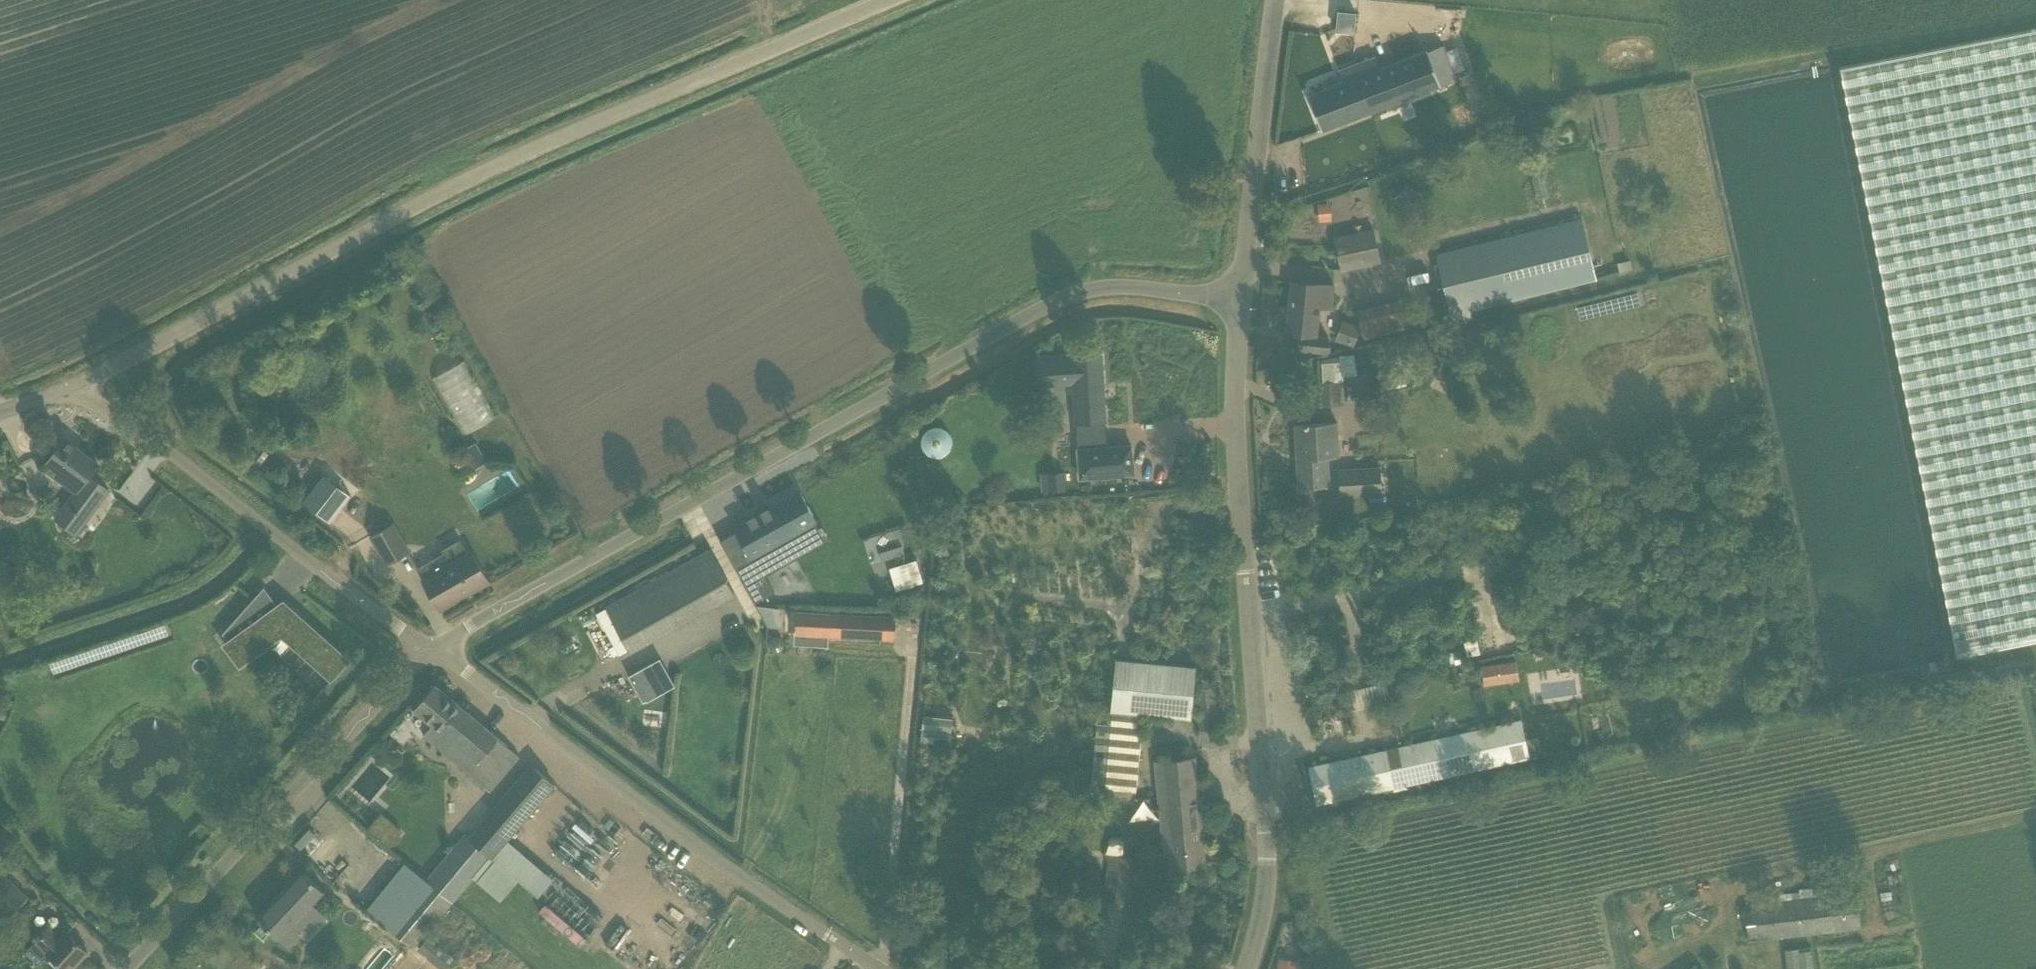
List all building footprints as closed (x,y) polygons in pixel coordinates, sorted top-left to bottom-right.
[(1356,13),(1337,11),(1336,30),(1354,31),(1356,13)] [(1840,67),(1957,655),(2035,639),(2035,28),(1840,67)] [(1440,84),(1427,51),(1381,68),(1377,56),(1337,71),(1341,84),(1309,96),(1322,131),(1441,86),(1440,84)] [(1318,222),(1332,221),(1331,203),(1317,205),(1318,222)] [(1582,218),(1436,253),(1452,321),(1472,317),(1470,310),(1597,280),(1582,218)] [(1353,226),(1355,233),(1334,237),(1341,270),(1381,262),(1373,227),(1364,229),(1363,223),(1353,226)] [(1630,260),(1616,263),(1618,273),(1632,270),(1630,260)] [(1317,335),(1317,334),(1320,308),(1331,309),(1334,286),(1292,281),(1287,332),(1299,333),(1298,350),(1328,353),(1329,336),(1317,335)] [(1400,298),(1357,307),(1363,337),(1406,328),(1400,298)] [(1335,341),(1352,347),(1359,326),(1342,320),(1335,341)] [(1074,423),(1086,422),(1106,421),(1104,390),(1102,390),(1102,383),(1103,383),(1102,355),(1072,357),(1072,359),(1037,361),(1038,386),(1067,384),(1068,394),(1072,393),(1074,423)] [(1436,376),(1451,383),(1457,369),(1442,363),(1436,376)] [(1403,368),(1377,375),(1381,393),(1407,386),(1403,368)] [(1344,380),(1323,382),(1322,382),(1324,406),(1346,404),(1344,380)] [(1297,460),(1299,488),(1339,486),(1340,497),(1382,494),(1381,468),(1339,471),(1339,474),(1328,475),(1327,444),(1339,443),(1338,423),(1295,425),(1297,456),(1300,456),(1301,460),(1297,460)] [(943,456),(950,450),(951,448),(951,446),(952,444),(952,442),(952,440),(951,438),(950,436),(949,434),(948,432),(947,431),(945,430),(943,429),(941,428),(939,428),(937,427),(935,428),(933,428),(931,429),(929,430),(927,431),(925,433),(924,434),(923,436),(922,438),(922,440),(922,443),(922,445),(922,447),(923,449),(924,451),(925,452),(927,454),(929,455),(931,456),(933,457),(935,458),(937,458),(939,458),(941,457),(943,456)] [(76,535),(86,522),(109,490),(89,476),(98,464),(65,439),(48,462),(70,478),(64,485),(73,492),(63,505),(54,518),(76,535)] [(468,465),(483,456),(476,443),(460,452),(468,465)] [(1078,450),(1080,479),(1134,474),(1132,445),(1078,450)] [(262,463),(269,454),(260,448),(253,456),(262,463)] [(1046,474),(1048,492),(1065,490),(1064,472),(1046,474)] [(303,501),(331,522),(351,496),(323,474),(303,501)] [(736,529),(736,530),(758,568),(801,544),(795,532),(815,521),(800,493),(736,529)] [(409,552),(399,534),(393,524),(371,536),(387,564),(409,552)] [(489,582),(479,565),(472,552),(469,554),(460,540),(442,550),(444,553),(419,567),(426,579),(423,580),(440,610),(489,582)] [(711,550),(697,558),(720,599),(734,592),(711,550)] [(889,568),(896,591),(923,582),(916,559),(889,568)] [(775,593),(765,576),(765,574),(745,585),(755,603),(775,593)] [(268,614),(256,596),(223,634),(229,642),(226,645),(240,664),(281,635),(331,678),(347,659),(284,603),(279,607),(268,614)] [(629,650),(607,608),(597,613),(620,655),(629,650)] [(831,615),(830,635),(879,638),(879,632),(894,633),(895,619),(831,615)] [(783,646),(784,644),(783,643),(783,641),(782,640),(781,639),(780,638),(779,637),(777,637),(776,637),(774,637),(773,638),(772,639),(771,640),(770,641),(769,643),(769,644),(769,646),(770,647),(771,649),(772,650),(773,651),(774,651),(776,651),(777,651),(779,651),(780,651),(781,650),(782,649),(783,647),(783,646)] [(1478,647),(1465,649),(1467,657),(1480,654),(1478,647)] [(1111,711),(1097,710),(1090,787),(1135,791),(1143,714),(1191,718),(1196,666),(1116,659),(1111,711)] [(659,660),(630,676),(644,702),(673,685),(659,660)] [(1516,680),(1516,660),(1479,662),(1480,682),(1516,680)] [(308,675),(322,688),(329,681),(314,668),(308,675)] [(485,786),(490,791),(520,756),(436,686),(435,685),(414,709),(432,725),(424,735),(484,787),(485,786)] [(1215,688),(1196,690),(1200,730),(1219,728),(1215,688)] [(920,733),(949,733),(949,715),(921,715),(920,733)] [(1522,722),(1309,767),(1309,771),(1306,771),(1305,769),(1304,770),(1309,787),(1312,805),(1313,805),(1313,802),(1316,801),(1317,804),(1530,759),(1526,740),(1522,722)] [(1526,740),(1530,759),(1541,756),(1537,738),(1526,740)] [(1205,866),(1194,758),(1194,756),(1154,760),(1163,855),(1168,855),(1169,870),(1205,866)] [(472,840),(490,856),(551,782),(534,767),(472,840)] [(403,831),(381,813),(368,828),(390,846),(403,831)] [(413,948),(471,878),(490,856),(472,840),(465,835),(427,881),(422,886),(388,926),(413,948)] [(1138,858),(1109,854),(1095,957),(1124,961),(1138,858)] [(1074,895),(1099,896),(1100,869),(1076,868),(1074,895)] [(302,870),(257,918),(280,939),(289,948),(301,935),(292,926),(325,891),(302,870)] [(422,886),(427,881),(414,870),(409,875),(422,886)] [(10,917),(28,896),(0,871),(0,908),(10,917)] [(1857,894),(1781,903),(1780,895),(1760,898),(1761,906),(1745,908),(1749,941),(1820,932),(1820,939),(1843,936),(1842,930),(1861,927),(1857,894)] [(48,953),(65,968),(71,968),(87,952),(66,932),(59,939),(48,929),(26,953),(38,964),(48,953)] [(440,968),(450,968),(457,961),(428,937),(417,950),(440,968)] [(1784,947),(1786,968),(1814,968),(1813,945),(1784,947)] [(1276,968),(1299,968),(1300,962),(1278,958),(1276,968)]
